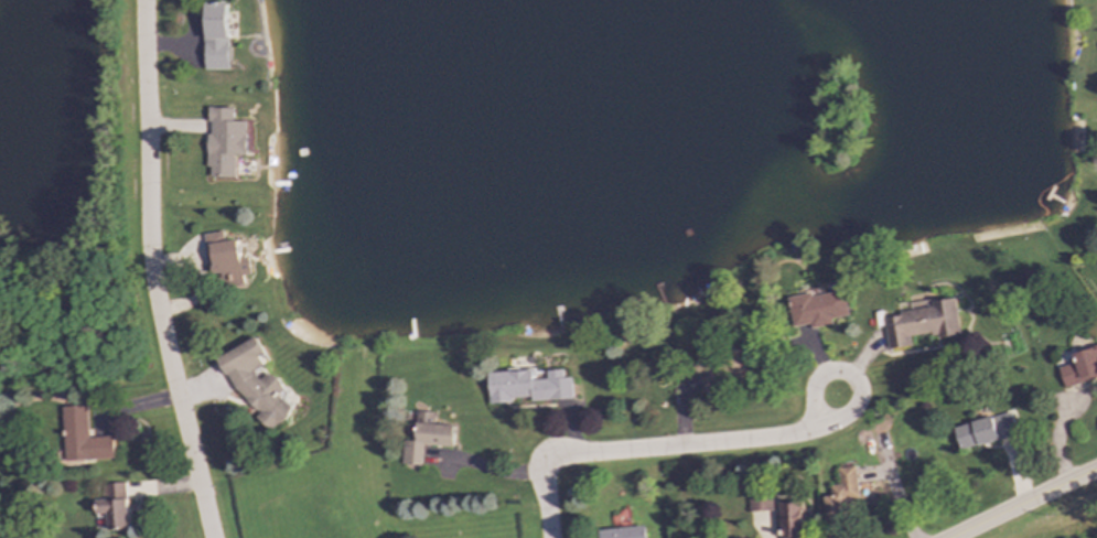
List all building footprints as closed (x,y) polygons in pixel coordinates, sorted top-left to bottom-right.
[(225,69),(224,1),(201,1),(202,69),(225,69)] [(229,107),(203,107),(202,177),(229,177),(230,155),(241,155),(241,121),(229,121),(229,107)] [(233,239),(219,240),(218,232),(198,234),(206,288),(240,283),(239,276),(247,275),(245,258),(236,259),(233,239)] [(846,315),(842,291),(809,297),(808,293),(785,297),(789,329),(808,326),(808,329),(831,325),(830,319),(846,315)] [(958,334),(954,302),(881,312),(886,349),(910,346),(907,336),(932,333),(933,338),(958,334)] [(219,353),(256,431),(288,416),(277,391),(280,389),(272,372),(255,379),(250,370),(260,366),(256,356),(260,354),(252,337),(219,353)] [(751,369),(741,343),(690,363),(700,388),(751,369)] [(1096,376),(1096,346),(1072,354),(1074,362),(1056,366),(1062,386),(1096,376)] [(485,372),(486,404),(509,402),(509,398),(528,397),(528,401),(570,399),(569,377),(561,377),(561,369),(545,370),(545,378),(529,379),(529,369),(485,372)] [(61,407),(63,463),(112,461),(111,435),(87,437),(86,406),(61,407)] [(450,446),(451,424),(431,423),(432,412),(413,411),(412,441),(399,440),(398,464),(418,465),(419,445),(450,446)] [(958,449),(1015,437),(1011,413),(953,424),(958,449)] [(858,501),(853,466),(836,467),(838,484),(822,486),(826,518),(842,517),(841,503),(858,501)] [(128,529),(126,483),(105,484),(106,499),(95,501),(96,513),(106,513),(107,530),(128,529)] [(771,492),(746,493),(746,512),(772,510),(771,492)] [(779,537),(803,537),(802,502),(778,502),(779,537)] [(598,537),(643,537),(643,526),(598,529),(598,537)]
